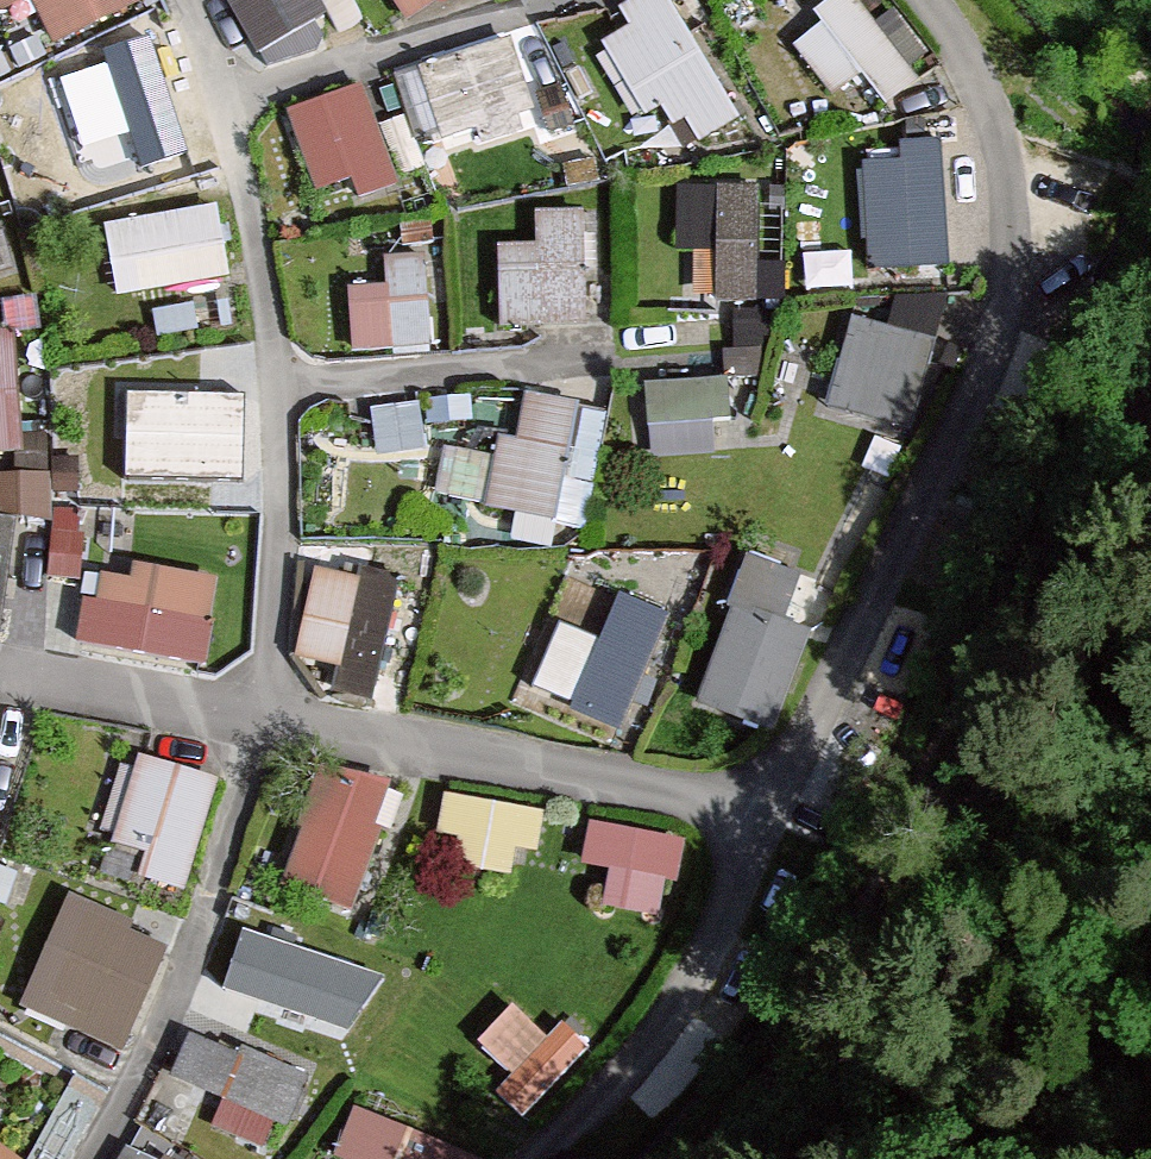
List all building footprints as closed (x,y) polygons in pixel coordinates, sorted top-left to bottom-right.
[(47,43),(133,0),(26,0),(47,43)] [(253,51),(319,13),(311,0),(223,0),(253,51)] [(412,28),(453,0),(393,0),(412,28)] [(662,0),(628,0),(609,11),(619,29),(599,41),(666,157),(732,119),(662,0)] [(890,97),(925,74),(875,0),(831,0),(794,25),(836,86),(868,64),(890,97)] [(119,79),(99,86),(124,161),(199,136),(161,21),(106,40),(119,79)] [(511,43),(416,71),(441,157),(537,129),(511,43)] [(356,83),(280,107),(310,200),(385,176),(356,83)] [(933,151),(857,156),(864,269),(941,263),(933,151)] [(761,191),(678,187),(675,250),(716,251),(713,303),(755,305),(761,191)] [(205,206),(106,226),(121,304),(221,284),(205,206)] [(538,250),(500,251),(501,333),(590,331),(588,215),(538,216),(538,250)] [(378,287),(337,290),(342,353),(425,346),(418,254),(376,257),(378,287)] [(928,345),(846,320),(816,416),(898,442),(928,345)] [(0,333),(0,453),(15,452),(7,333),(0,333)] [(730,381),(646,387),(649,429),(733,423),(730,381)] [(245,392),(127,390),(125,478),(243,480),(245,392)] [(419,393),(369,399),(376,459),(425,453),(419,393)] [(611,411),(527,394),(517,442),(500,438),(484,515),(585,535),(611,411)] [(449,433),(442,483),(486,489),(493,439),(449,433)] [(53,504),(56,464),(0,461),(0,501),(53,504)] [(22,564),(50,565),(51,510),(23,509),(22,564)] [(0,518),(0,640),(1,640),(18,520),(0,518)] [(218,584),(105,563),(90,646),(202,667),(218,584)] [(830,597),(751,563),(687,710),(765,745),(830,597)] [(358,575),(315,566),(295,655),(337,664),(331,688),(371,697),(399,573),(361,565),(358,575)] [(619,592),(599,638),(560,621),(533,685),(622,723),(669,614),(619,592)] [(202,781),(126,758),(95,865),(170,887),(202,781)] [(392,789),(320,764),(281,879),(354,903),(392,789)] [(436,833),(461,837),(456,864),(511,874),(515,847),(536,851),(543,810),(443,792),(436,833)] [(581,861),(610,866),(604,902),(658,912),(664,876),(678,878),(685,837),(588,820),(581,861)] [(147,944),(58,906),(14,1012),(103,1050),(147,944)] [(394,979),(245,928),(220,1000),(369,1051),(394,979)] [(522,983),(471,1039),(534,1097),(585,1041),(522,983)] [(315,1087),(193,1028),(162,1091),(284,1149),(315,1087)] [(347,1109),(327,1158),(463,1158),(464,1155),(347,1109)]
